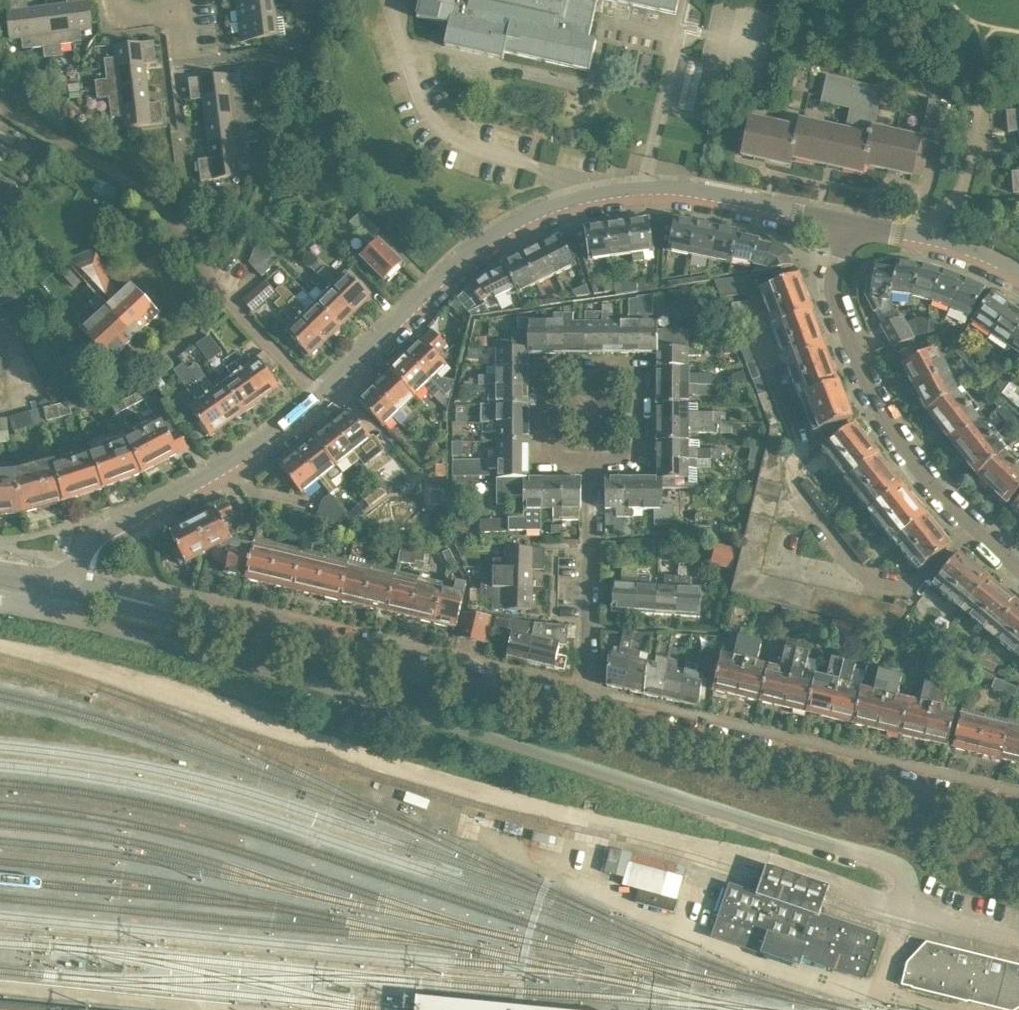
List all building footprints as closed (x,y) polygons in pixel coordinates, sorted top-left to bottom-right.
[(33,48),(28,9),(27,0),(8,0),(5,0),(10,41),(22,39),(23,50),(33,48)] [(72,44),(82,42),(81,32),(92,30),(89,0),(67,0),(67,4),(72,44)] [(274,0),(257,0),(236,3),(238,23),(277,18),(274,0)] [(294,16),(314,14),(318,0),(292,0),(294,16)] [(414,16),(445,21),(441,44),(588,69),(594,37),(588,36),(595,0),(417,0),(414,16)] [(674,11),(676,0),(610,0),(674,11)] [(67,4),(48,7),(54,57),(63,56),(62,45),(72,44),(67,4)] [(28,9),(33,48),(43,47),(45,59),(54,57),(48,7),(28,9)] [(297,24),(302,28),(310,28),(309,15),(296,17),(297,24)] [(279,39),(279,36),(285,36),(283,17),(277,18),(238,23),(241,43),(279,39)] [(104,59),(106,69),(145,65),(145,64),(157,63),(154,41),(113,46),(115,58),(104,59)] [(147,84),(145,65),(106,69),(107,80),(96,81),(97,90),(147,84)] [(270,69),(260,71),(262,84),(272,82),(270,69)] [(65,80),(55,74),(56,86),(59,89),(65,80)] [(203,99),(243,94),(241,84),(231,85),(229,74),(189,79),(191,100),(203,99)] [(798,128),(750,118),(742,155),(790,166),(792,157),(863,173),(865,165),(913,176),(914,175),(921,176),(928,142),(921,140),(922,139),(873,128),(882,89),(827,77),(822,102),(851,108),(847,128),(800,118),(798,128)] [(150,103),(147,84),(97,90),(98,99),(109,98),(110,108),(150,103)] [(244,104),(243,94),(203,99),(205,119),(257,113),(255,103),(244,104)] [(929,99),(925,117),(944,121),(948,103),(929,99)] [(150,103),(110,108),(112,118),(122,117),(124,128),(164,124),(161,102),(150,103)] [(1006,111),(1008,132),(1018,132),(1018,110),(1006,111)] [(205,119),(208,138),(247,133),(246,123),(258,121),(257,113),(205,119)] [(260,142),(260,141),(259,132),(247,133),(208,138),(210,158),(250,153),(248,143),(260,142)] [(7,156),(12,148),(0,140),(0,151),(7,156)] [(14,150),(23,156),(27,148),(18,143),(14,150)] [(251,163),(250,153),(210,158),(198,160),(201,181),(242,176),(240,165),(251,163)] [(260,153),(250,154),(251,162),(260,161),(260,153)] [(316,172),(310,165),(303,172),(309,179),(316,172)] [(126,195),(106,183),(100,179),(96,186),(102,190),(100,191),(109,197),(108,199),(120,206),(126,195)] [(12,185),(6,196),(17,202),(15,204),(18,207),(25,193),(12,185)] [(18,207),(15,204),(17,202),(6,196),(0,207),(0,221),(7,225),(18,207)] [(371,247),(362,257),(384,279),(385,278),(389,281),(397,272),(394,269),(401,263),(373,235),(378,229),(360,210),(349,221),(357,230),(356,231),(371,247)] [(638,221),(629,222),(633,254),(634,262),(644,261),(643,252),(654,251),(649,219),(647,219),(646,217),(637,218),(638,221)] [(668,251),(691,255),(697,223),(686,221),(686,219),(678,217),(677,220),(674,219),(674,220),(662,218),(663,250),(668,249),(668,251)] [(612,257),(633,254),(629,222),(618,224),(618,221),(609,222),(609,225),(607,225),(612,257)] [(698,221),(697,223),(691,255),(710,259),(716,227),(706,225),(707,222),(698,221)] [(590,260),(612,257),(607,225),(598,227),(597,224),(588,225),(589,228),(586,228),(586,229),(574,231),(582,256),(589,254),(590,260)] [(732,263),(733,259),(732,259),(736,236),(737,236),(738,231),(734,231),(735,228),(726,226),(725,229),(716,227),(710,259),(732,263)] [(541,246),(556,275),(576,264),(573,258),(578,256),(571,232),(562,236),(561,236),(558,237),(557,235),(549,239),(550,241),(541,246)] [(759,240),(737,236),(736,236),(732,259),(733,259),(767,266),(772,269),(791,267),(784,254),(771,246),(758,244),(759,240)] [(525,254),(522,255),(538,283),(556,275),(541,246),(533,250),(532,247),(523,251),(525,254)] [(506,263),(502,265),(517,293),(518,294),(538,283),(522,255),(514,259),(513,257),(505,261),(506,263)] [(112,288),(103,278),(84,257),(72,268),(84,281),(97,296),(103,302),(102,302),(134,337),(159,314),(131,286),(113,302),(109,298),(112,295),(108,291),(112,288)] [(914,296),(920,265),(909,264),(909,261),(901,260),(900,263),(898,262),(895,271),(874,267),(872,281),(867,281),(866,295),(874,312),(880,309),(882,301),(890,302),(890,294),(911,296),(914,296)] [(318,274),(318,273),(325,268),(318,261),(311,267),(318,274)] [(510,296),(517,293),(502,265),(494,269),(496,272),(487,277),(482,280),(481,279),(474,284),(476,286),(472,290),(481,301),(494,294),(497,298),(508,293),(510,296)] [(932,268),(920,265),(914,296),(932,301),(933,302),(942,271),(940,271),(941,268),(932,266),(932,268)] [(76,289),(84,281),(72,268),(64,276),(76,289)] [(325,268),(318,273),(354,311),(369,296),(368,295),(370,293),(362,285),(360,287),(346,272),(337,281),(325,268)] [(1,306),(21,295),(7,270),(0,269),(0,306),(1,306)] [(949,308),(952,309),(964,279),(953,275),(953,273),(945,270),(945,272),(942,271),(933,302),(949,308)] [(338,327),(354,311),(318,273),(318,274),(310,281),(324,294),(315,302),(338,327)] [(770,317),(774,327),(811,312),(812,311),(798,275),(764,288),(767,298),(763,300),(770,317)] [(722,298),(748,295),(745,278),(719,281),(722,298)] [(964,279),(952,309),(969,317),(985,288),(981,287),(982,285),(975,281),(974,283),(964,279)] [(265,281),(243,300),(252,309),(274,291),(265,281)] [(657,282),(638,285),(639,292),(658,289),(657,282)] [(605,292),(616,291),(616,288),(615,283),(604,285),(605,292)] [(616,295),(639,292),(638,285),(616,288),(616,291),(616,295)] [(477,307),(464,292),(456,299),(472,316),(490,313),(485,303),(477,307)] [(992,333),(1011,305),(1002,299),(1002,296),(997,293),(994,294),(992,292),(973,320),(992,333)] [(331,334),(338,327),(315,302),(307,310),(295,297),(293,298),(290,294),(284,300),(284,301),(322,342),(331,334)] [(21,295),(1,306),(6,315),(26,305),(21,295)] [(111,360),(134,337),(102,302),(103,302),(97,296),(89,303),(95,310),(99,307),(103,311),(83,330),(94,343),(87,349),(103,365),(110,359),(111,360)] [(284,301),(284,300),(280,297),(274,302),(281,310),(294,323),(285,332),(299,346),(298,348),(305,356),(307,354),(308,355),(322,342),(284,301)] [(638,354),(656,354),(656,348),(656,332),(657,332),(657,322),(649,322),(649,313),(646,313),(645,297),(638,297),(638,298),(638,354)] [(621,354),(638,354),(638,298),(629,299),(629,322),(621,322),(621,354)] [(553,304),(552,299),(533,302),(534,307),(553,304)] [(11,325),(31,314),(26,305),(6,315),(11,325)] [(603,313),(603,354),(621,354),(621,322),(613,322),(613,305),(603,305),(603,313)] [(1011,305),(992,333),(1010,346),(1018,332),(1018,311),(1011,305)] [(565,313),(564,354),(585,354),(585,322),(573,322),(573,313),(574,306),(564,308),(565,313)] [(824,348),(811,312),(774,327),(772,327),(775,336),(781,353),(786,352),(789,361),(824,348)] [(64,313),(51,321),(66,347),(80,339),(64,313)] [(553,322),(543,322),(544,354),(564,354),(565,313),(553,313),(553,322)] [(585,322),(585,354),(603,354),(603,313),(585,313),(585,322)] [(31,314),(11,325),(16,334),(36,323),(31,314)] [(893,347),(914,338),(905,323),(901,316),(881,325),(893,347)] [(529,355),(544,354),(543,322),(529,322),(529,318),(518,318),(518,330),(512,330),(512,348),(519,348),(519,351),(529,351),(529,355)] [(929,319),(916,318),(916,319),(919,336),(928,333),(929,320),(929,319)] [(905,323),(914,338),(919,336),(916,319),(905,323)] [(929,320),(928,333),(941,329),(942,324),(929,320)] [(16,334),(21,343),(41,333),(36,323),(16,334)] [(718,330),(724,344),(732,341),(726,327),(718,330)] [(409,355),(431,379),(446,364),(437,354),(447,344),(433,330),(423,340),(424,340),(409,355)] [(738,341),(745,338),(742,330),(735,333),(738,341)] [(656,332),(656,348),(687,348),(686,332),(657,332),(656,332)] [(1018,352),(1018,332),(1010,346),(1018,352)] [(46,342),(41,333),(21,343),(26,353),(46,342)] [(759,373),(745,338),(738,341),(751,376),(759,373)] [(510,339),(493,339),(493,348),(496,348),(510,348),(510,339)] [(209,362),(219,355),(208,340),(198,347),(209,362)] [(898,353),(898,354),(904,365),(903,365),(927,410),(956,392),(929,341),(913,348),(913,347),(898,353)] [(51,351),(46,342),(26,353),(31,362),(51,351)] [(725,353),(736,353),(732,345),(724,346),(725,353)] [(478,359),(478,348),(468,348),(468,359),(478,359)] [(496,348),(496,367),(529,367),(529,355),(529,351),(519,351),(519,348),(512,348),(510,348),(496,348)] [(656,348),(656,354),(656,365),(689,365),(689,356),(701,356),(701,348),(696,348),(687,348),(656,348)] [(796,388),(799,397),(838,382),(837,382),(824,348),(789,361),(793,370),(789,372),(795,389),(796,388)] [(962,360),(970,367),(977,355),(969,349),(962,360)] [(238,350),(230,356),(260,399),(278,386),(277,384),(278,382),(272,373),(280,366),(264,350),(257,357),(258,358),(249,365),(238,350)] [(51,351),(31,362),(36,371),(56,361),(51,351)] [(441,389),(431,379),(409,355),(392,370),(415,395),(423,387),(433,397),(447,411),(450,399),(450,400),(453,390),(452,390),(446,395),(441,389)] [(987,362),(977,355),(970,367),(978,374),(987,362)] [(251,406),(260,399),(230,356),(222,362),(233,377),(223,384),(244,413),(252,407),(251,406)] [(238,418),(244,413),(223,384),(215,390),(204,374),(191,357),(183,363),(226,424),(237,416),(238,418)] [(41,381),(61,370),(56,361),(36,371),(41,381)] [(110,393),(131,373),(122,363),(100,383),(110,393)] [(210,436),(226,424),(183,363),(174,370),(187,388),(189,387),(199,401),(190,408),(201,424),(199,425),(206,434),(208,433),(210,436)] [(656,365),(656,384),(703,385),(713,385),(713,374),(689,374),(689,365),(656,365)] [(529,386),(529,367),(496,367),(486,367),(486,378),(479,378),(479,381),(470,381),(469,386),(529,386)] [(41,381),(46,390),(66,379),(61,370),(41,381)] [(399,411),(413,424),(419,418),(406,404),(415,395),(392,370),(376,386),(399,411)] [(748,385),(743,371),(732,375),(732,384),(748,385)] [(759,373),(751,376),(764,410),(772,407),(759,373)] [(1004,395),(1011,384),(1002,377),(995,386),(1002,394),(1004,395)] [(72,390),(66,379),(46,390),(52,401),(72,390)] [(853,420),(838,382),(799,397),(813,435),(853,420)] [(656,384),(656,403),(689,404),(689,395),(702,395),(703,385),(656,384)] [(1011,384),(1004,395),(1018,407),(1018,406),(1018,398),(1013,392),(1016,388),(1011,384)] [(359,403),(383,427),(399,411),(376,386),(359,403)] [(462,386),(462,395),(488,395),(489,405),(497,405),(530,404),(529,386),(469,386),(462,386)] [(116,414),(149,397),(145,389),(113,406),(116,414)] [(956,392),(927,410),(953,443),(986,420),(961,389),(956,392)] [(995,411),(997,412),(1005,407),(1003,405),(1005,402),(998,394),(991,400),(998,408),(995,411)] [(93,395),(44,409),(48,421),(97,408),(93,395)] [(156,420),(126,437),(141,474),(188,448),(179,430),(171,416),(156,395),(145,403),(156,420)] [(656,403),(656,423),(721,423),(721,422),(713,422),(713,412),(689,412),(689,404),(656,403)] [(481,413),(481,423),(483,423),(530,423),(530,404),(497,405),(489,405),(489,413),(481,413)] [(778,423),(772,407),(764,410),(770,426),(770,434),(731,592),(890,630),(913,603),(895,599),(894,605),(761,574),(774,520),(782,486),(778,423)] [(1005,407),(997,412),(1018,434),(1018,421),(1005,407)] [(44,422),(40,410),(11,418),(14,430),(44,422)] [(332,426),(353,452),(372,437),(350,412),(332,426)] [(0,419),(0,432),(8,432),(7,419),(0,419)] [(413,424),(407,419),(401,424),(407,430),(413,424)] [(953,443),(977,475),(1009,450),(1008,448),(986,420),(953,443)] [(530,441),(530,423),(483,423),(483,432),(489,432),(489,433),(497,433),(497,442),(530,441)] [(656,423),(656,441),(689,441),(689,433),(721,433),(732,433),(732,423),(721,423),(656,423)] [(821,450),(845,480),(877,455),(876,455),(878,454),(855,424),(821,450)] [(360,460),(353,452),(332,426),(315,440),(336,466),(346,458),(353,465),(360,460)] [(91,450),(89,451),(103,489),(141,474),(126,437),(123,430),(88,444),(91,450)] [(326,474),(336,466),(315,440),(297,454),(318,480),(319,480),(330,494),(338,489),(326,474)] [(530,460),(530,441),(497,442),(497,450),(489,450),(488,459),(488,460),(530,460)] [(656,441),(656,458),(697,459),(711,459),(721,459),(721,449),(711,449),(699,449),(699,441),(689,441),(656,441)] [(463,442),(452,442),(452,456),(463,456),(463,442)] [(56,462),(54,463),(64,502),(103,489),(89,451),(87,452),(80,454),(78,446),(62,451),(64,459),(56,462)] [(1009,450),(977,475),(978,476),(1008,504),(1018,493),(1018,459),(1009,450)] [(301,494),(318,480),(297,454),(280,467),(301,494)] [(446,455),(428,470),(439,484),(446,479),(446,455)] [(901,485),(877,455),(845,480),(844,481),(869,512),(901,485)] [(656,477),(656,480),(663,479),(663,489),(697,488),(697,469),(697,459),(656,458),(656,477)] [(453,460),(453,478),(489,478),(489,470),(497,470),(497,479),(503,479),(503,497),(523,496),(524,479),(524,478),(530,478),(530,477),(530,460),(488,460),(488,459),(469,460),(453,460)] [(34,468),(17,473),(22,513),(64,502),(54,463),(34,468)] [(22,513),(17,473),(0,474),(0,515),(22,513)] [(507,519),(480,519),(480,520),(480,533),(507,533),(541,532),(541,523),(541,510),(541,477),(530,477),(530,478),(524,478),(524,479),(523,496),(523,511),(524,511),(524,518),(507,518),(507,519)] [(561,477),(541,477),(541,510),(553,510),(553,521),(561,521),(561,477)] [(561,477),(561,521),(570,521),(581,521),(581,510),(581,477),(561,477)] [(623,477),(605,477),(605,510),(616,510),(616,518),(614,518),(614,534),(624,534),(623,536),(624,536),(623,477)] [(633,510),(642,510),(642,477),(623,477),(624,536),(633,536),(633,526),(633,518),(633,510)] [(663,505),(663,489),(663,479),(656,480),(656,477),(642,477),(642,510),(654,510),(654,526),(674,525),(674,505),(663,505)] [(827,518),(834,513),(807,479),(801,484),(827,518)] [(924,515),(901,485),(869,512),(886,534),(892,542),(926,515),(925,514),(924,515)] [(382,488),(364,502),(369,508),(387,495),(382,488)] [(348,516),(330,494),(323,501),(317,516),(340,524),(348,516)] [(185,563),(212,549),(229,540),(231,540),(221,518),(233,512),(229,503),(203,516),(202,514),(185,523),(186,525),(170,533),(178,549),(174,552),(180,564),(185,561),(185,563)] [(353,519),(360,513),(355,507),(348,513),(353,519)] [(839,519),(834,513),(827,518),(832,525),(839,519)] [(926,515),(892,542),(893,542),(899,549),(911,563),(917,572),(951,546),(926,515)] [(837,531),(844,525),(839,519),(832,525),(837,531)] [(855,540),(844,525),(837,531),(848,545),(855,540)] [(561,534),(561,526),(552,526),(552,535),(561,534)] [(681,538),(698,538),(710,538),(710,526),(681,526),(681,538)] [(321,546),(323,538),(306,534),(303,549),(312,551),(313,544),(321,546)] [(677,548),(677,539),(663,540),(664,548),(677,548)] [(253,546),(229,540),(212,549),(217,560),(227,563),(224,572),(245,577),(245,578),(253,546)] [(652,540),(639,541),(638,549),(652,548),(652,540)] [(848,545),(863,564),(870,559),(855,540),(848,545)] [(638,549),(639,541),(626,541),(627,550),(638,549)] [(265,583),(293,590),(301,557),(253,546),(245,578),(265,583)] [(545,548),(506,547),(505,547),(505,559),(493,559),(493,579),(481,579),(481,597),(492,598),(492,609),(532,611),(533,570),(545,570),(545,548)] [(736,550),(720,547),(716,567),(732,570),(736,550)] [(401,548),(398,562),(415,565),(416,561),(424,562),(425,552),(401,548)] [(442,552),(448,563),(455,560),(450,549),(442,552)] [(680,554),(680,563),(691,564),(691,554),(680,554)] [(958,554),(931,586),(954,605),(962,611),(989,579),(958,554)] [(348,568),(301,557),(293,590),(341,601),(348,568)] [(688,577),(688,567),(680,566),(680,577),(688,577)] [(394,579),(348,568),(341,601),(387,612),(394,579)] [(612,612),(634,613),(637,574),(622,574),(622,582),(613,581),(612,612)] [(651,575),(637,574),(634,613),(656,614),(657,584),(650,584),(651,575)] [(435,623),(442,591),(429,587),(431,578),(420,575),(417,585),(394,579),(387,612),(435,623)] [(656,614),(677,615),(680,577),(665,576),(664,584),(657,584),(656,614)] [(688,577),(680,577),(677,615),(700,617),(701,587),(691,586),(691,577),(688,577)] [(962,611),(969,617),(983,629),(991,636),(1018,604),(989,579),(962,611)] [(443,589),(442,591),(435,623),(446,626),(446,623),(457,626),(466,584),(457,582),(454,591),(443,589)] [(481,590),(470,589),(470,603),(480,604),(481,590)] [(757,610),(759,602),(736,596),(734,605),(757,610)] [(775,606),(759,602),(757,610),(758,610),(757,610),(773,614),(775,606)] [(999,642),(1018,659),(1018,605),(1018,604),(991,636),(999,642)] [(804,622),(804,621),(806,613),(782,608),(780,617),(797,620),(804,622)] [(496,617),(477,615),(464,613),(458,636),(485,643),(488,629),(494,630),(496,617)] [(807,613),(804,621),(821,625),(823,617),(807,613)] [(507,657),(528,662),(532,622),(514,619),(496,617),(494,630),(511,633),(507,657)] [(851,633),(853,625),(837,621),(835,629),(851,633)] [(570,627),(532,622),(528,662),(555,669),(564,671),(567,658),(558,656),(559,645),(566,647),(570,627)] [(869,629),(853,625),(851,633),(867,637),(869,629)] [(916,632),(899,625),(896,633),(913,640),(916,632)] [(898,640),(886,635),(882,646),(895,651),(896,647),(898,640)] [(630,650),(632,638),(622,636),(619,655),(609,653),(606,685),(628,690),(629,652),(630,650)] [(712,690),(737,696),(750,639),(739,636),(734,657),(721,654),(712,690)] [(632,638),(630,650),(629,652),(628,690),(646,695),(648,662),(639,660),(641,652),(638,652),(640,640),(632,638)] [(784,707),(798,650),(800,641),(788,638),(786,648),(781,668),(769,665),(760,701),(784,707)] [(762,642),(750,639),(737,696),(760,701),(769,665),(757,662),(762,642)] [(905,643),(898,640),(896,647),(903,650),(905,643)] [(669,647),(670,647),(670,644),(660,642),(657,656),(656,656),(655,664),(648,662),(646,695),(664,699),(666,661),(667,658),(669,647)] [(945,653),(968,662),(974,655),(948,645),(945,653)] [(669,647),(667,658),(666,661),(664,699),(699,707),(703,675),(697,674),(697,665),(686,663),(686,671),(676,669),(678,661),(680,649),(670,647),(669,647)] [(809,653),(798,650),(784,707),(807,713),(816,676),(804,674),(809,653)] [(940,666),(943,658),(928,652),(925,660),(940,666)] [(997,665),(974,655),(968,662),(993,673),(997,665)] [(958,664),(943,658),(940,666),(955,672),(958,664)] [(827,679),(816,676),(807,713),(830,718),(844,661),(832,659),(827,679)] [(830,718),(854,724),(863,688),(851,685),(856,664),(844,661),(830,718)] [(874,690),(863,688),(854,724),(878,730),(891,673),(879,670),(874,690)] [(878,730),(901,735),(909,699),(897,696),(903,676),(891,673),(878,730)] [(939,675),(939,676),(924,740),(947,746),(956,710),(944,707),(949,687),(951,678),(939,675)] [(921,702),(909,699),(901,735),(924,740),(939,676),(937,684),(926,681),(921,702)] [(1018,689),(995,679),(992,687),(1015,697),(1018,689)] [(962,711),(961,715),(953,747),(1001,759),(1010,722),(962,711)] [(1010,722),(1001,759),(1018,764),(1018,724),(1010,722)] [(767,866),(764,874),(763,876),(761,882),(757,894),(729,885),(726,895),(711,938),(799,968),(802,960),(862,980),(877,934),(819,915),(821,909),(823,903),(825,898),(826,894),(829,887),(767,866)] [(677,899),(639,889),(635,902),(674,913),(677,899)] [(907,963),(901,985),(1001,1009),(1017,1009),(1018,1009),(1018,965),(926,942),(920,966),(907,963)] [(517,1007),(416,997),(415,1009),(544,1009),(517,1007)]
